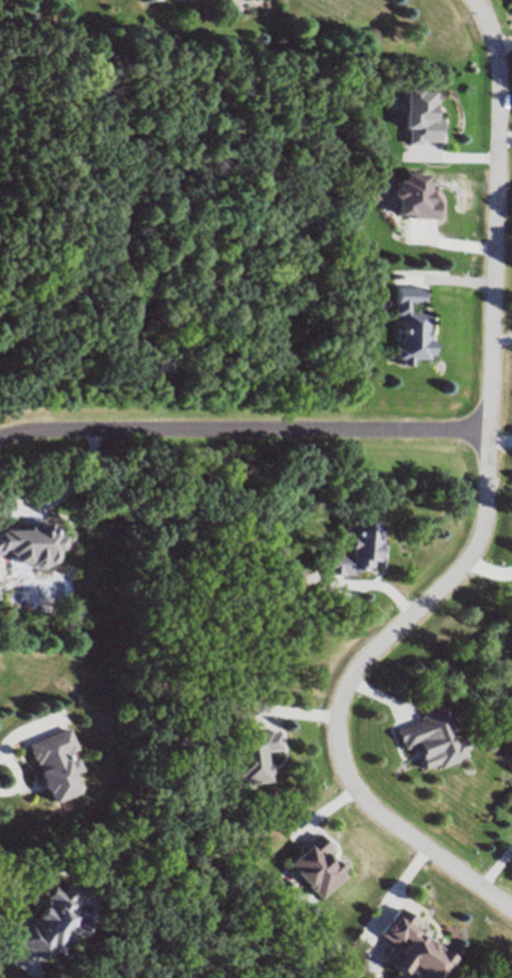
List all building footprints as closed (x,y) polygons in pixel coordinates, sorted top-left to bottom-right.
[(420,94),(427,94),(427,93),(434,93),(435,93),(435,106),(434,106),(433,119),(439,119),(439,135),(437,134),(437,142),(420,142),(420,145),(406,145),(407,130),(403,130),(404,114),(398,114),(398,103),(404,103),(404,91),(420,91),(420,94)] [(426,177),(426,183),(426,186),(429,186),(430,186),(430,196),(429,196),(429,201),(435,201),(436,201),(436,213),(435,213),(435,220),(432,220),(428,220),(406,219),(406,217),(395,217),(396,200),(394,200),(391,197),(391,192),(394,189),(396,189),(396,182),(403,182),(403,176),(426,177)] [(393,288),(421,289),(420,300),(419,307),(407,306),(407,313),(426,314),(426,326),(425,326),(424,332),(427,332),(427,340),(424,340),(424,342),(431,342),(431,358),(426,357),(426,362),(411,362),(411,369),(401,368),(401,361),(395,361),(395,350),(397,351),(398,342),(400,341),(401,326),(398,323),(398,316),(392,316),(393,288)] [(380,524),(379,538),(380,538),(379,550),(377,550),(376,564),(366,563),(365,565),(361,565),(361,568),(350,567),(350,573),(344,572),(340,572),(340,574),(321,571),(321,570),(313,569),(308,569),(309,553),(315,554),(315,549),(346,552),(346,548),(342,547),(343,540),(340,539),(342,524),(352,525),(353,517),(373,519),(372,523),(380,524)] [(4,549),(0,551),(0,531),(2,531),(2,528),(21,528),(21,527),(21,526),(34,525),(34,527),(39,527),(39,522),(53,522),(53,527),(57,527),(57,532),(64,532),(64,540),(63,541),(63,542),(63,543),(62,544),(62,545),(61,545),(60,546),(59,546),(59,547),(58,547),(57,547),(57,553),(57,554),(57,555),(57,556),(56,556),(56,557),(55,558),(55,559),(54,559),(53,560),(52,560),(51,560),(47,560),(47,563),(45,563),(44,563),(44,564),(43,564),(42,565),(41,565),(40,565),(40,566),(39,566),(38,566),(37,566),(36,566),(35,565),(34,565),(33,564),(32,563),(29,563),(29,561),(17,561),(16,561),(16,560),(15,560),(14,560),(14,559),(13,558),(13,557),(13,556),(13,553),(12,553),(11,553),(10,553),(10,552),(9,552),(9,551),(8,551),(8,550),(8,549),(8,546),(5,546),(4,547),(4,549)] [(447,735),(450,743),(460,739),(464,749),(460,750),(463,756),(453,760),(454,762),(437,768),(435,764),(421,769),(414,751),(416,750),(414,744),(401,749),(394,730),(417,721),(416,717),(442,707),(451,733),(447,735)] [(268,729),(269,731),(276,730),(278,748),(262,750),(263,763),(266,763),(267,771),(266,771),(267,780),(236,783),(235,775),(233,762),(229,762),(228,751),(233,751),(231,733),(268,729)] [(29,746),(50,805),(79,795),(72,776),(82,773),(67,732),(29,746)] [(323,850),(331,859),(339,868),(336,871),(339,875),(314,898),(307,890),(306,891),(301,885),(300,886),(287,871),(289,869),(283,862),(295,851),(294,850),(314,832),(327,847),(323,850)] [(14,939),(27,920),(30,922),(45,898),(43,897),(51,884),(60,890),(65,883),(76,890),(69,900),(74,903),(67,913),(72,917),(67,926),(73,930),(59,951),(53,947),(45,959),(14,939)] [(439,971),(434,977),(433,977),(417,977),(416,977),(416,976),(415,977),(414,977),(402,970),(404,968),(402,967),(397,973),(397,974),(385,965),(377,959),(386,946),(394,952),(402,941),(395,936),(393,939),(394,939),(390,945),(377,935),(375,934),(379,929),(378,928),(382,923),(384,925),(387,921),(386,920),(395,907),(414,920),(409,928),(410,929),(410,928),(439,948),(437,950),(447,957),(438,970),(439,971)]
